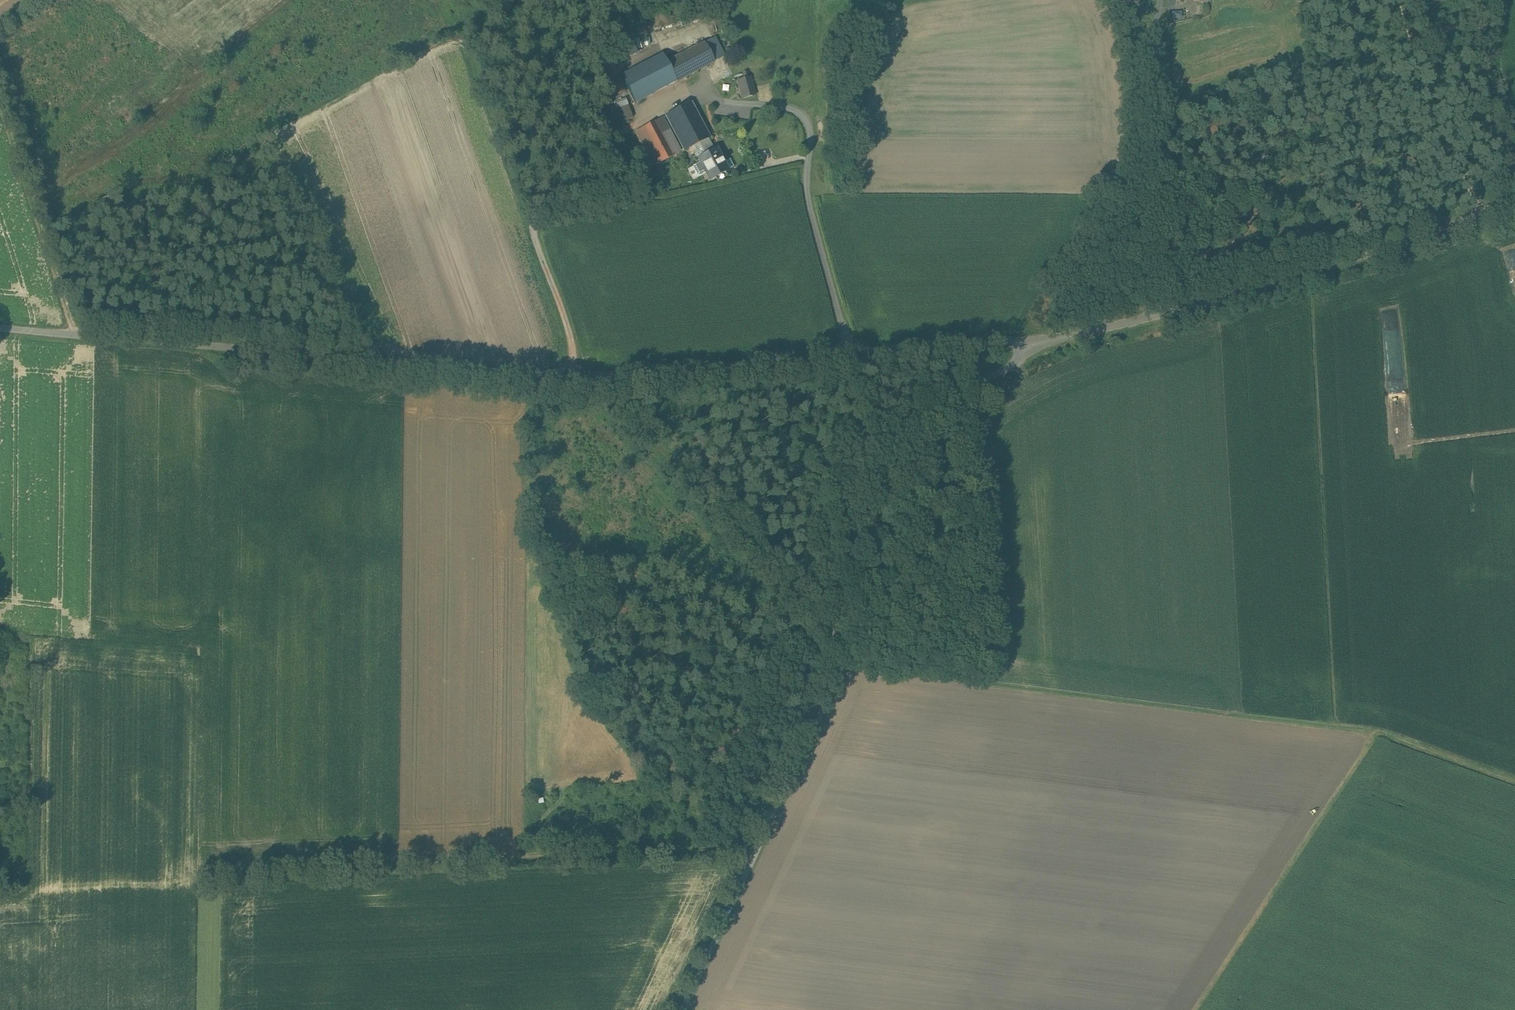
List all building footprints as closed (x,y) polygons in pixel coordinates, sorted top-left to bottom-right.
[(1173,18),(1185,18),(1184,9),(1173,10),(1173,18)] [(620,37),(624,55),(639,52),(636,34),(620,37)] [(708,61),(696,38),(621,76),(633,99),(708,61)] [(733,96),(746,94),(743,74),(730,75),(733,96)] [(709,137),(690,102),(666,115),(684,150),(699,142),(708,138),(709,137)] [(727,170),(716,148),(714,149),(708,138),(699,142),(705,154),(697,158),(709,180),(727,170)]
